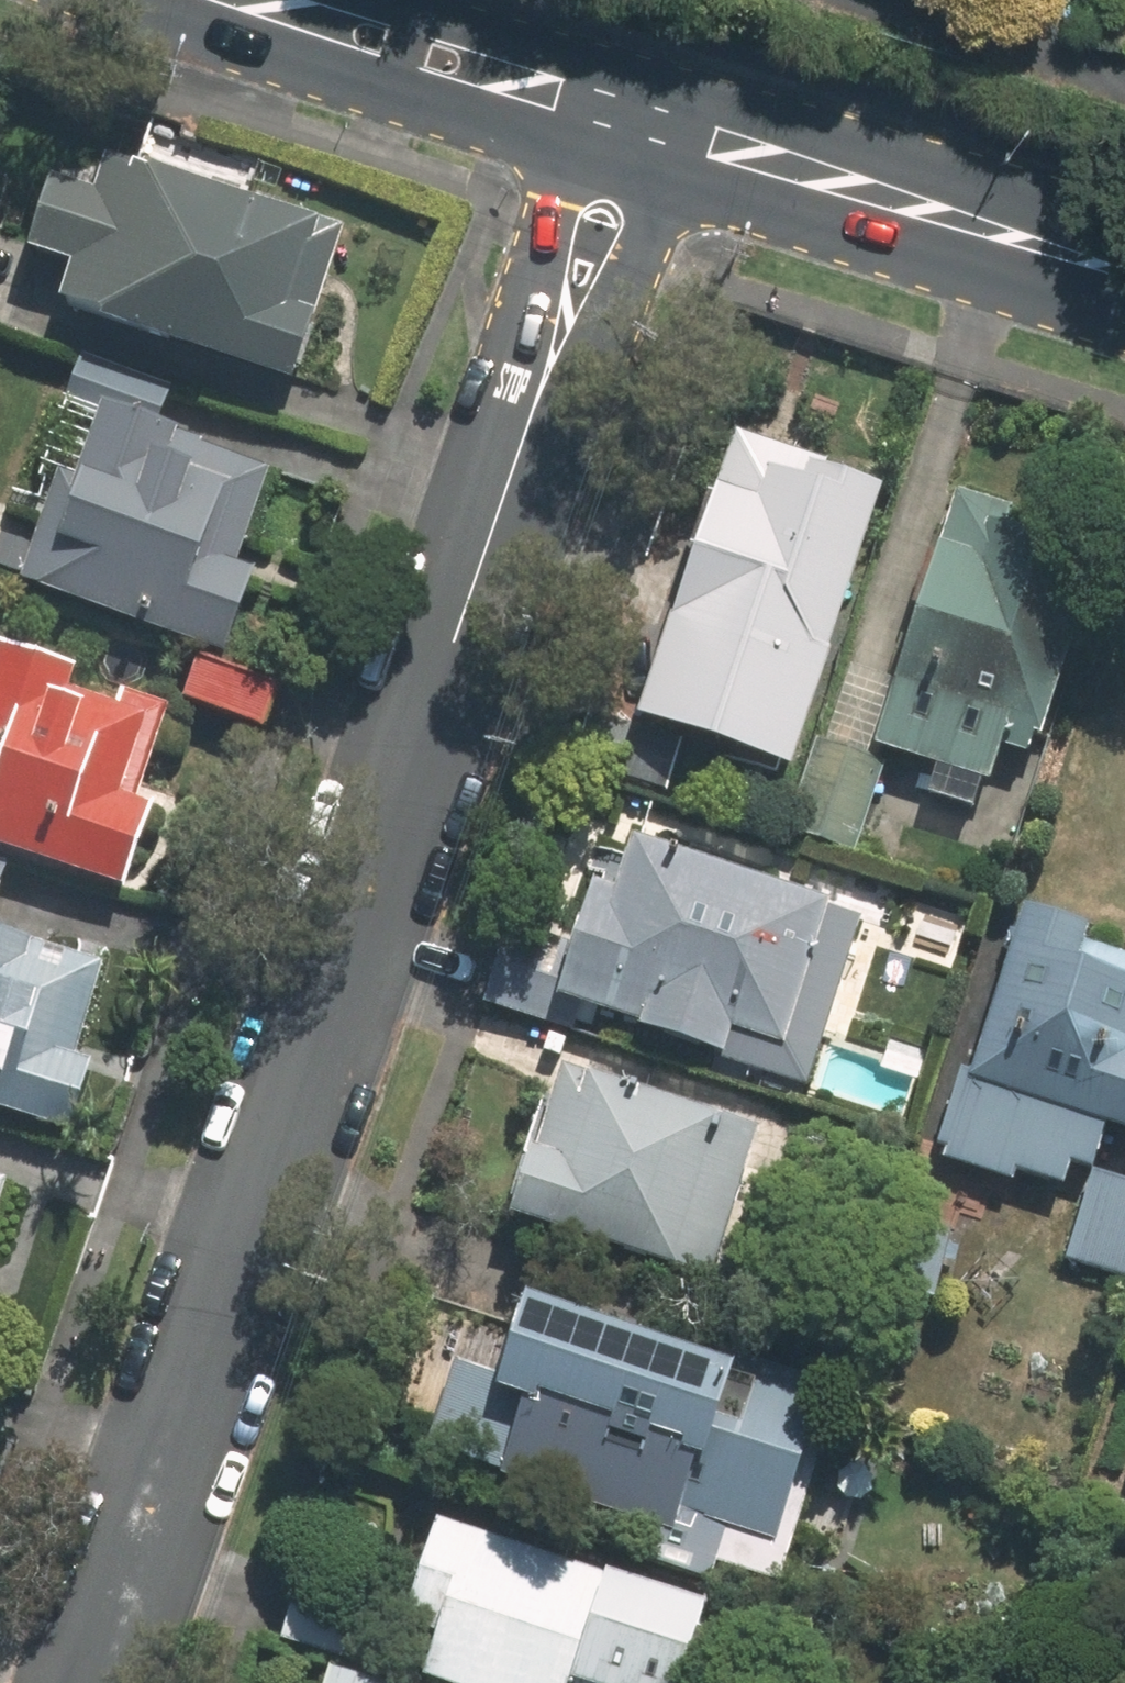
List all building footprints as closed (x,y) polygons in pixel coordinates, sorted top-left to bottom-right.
[(351,242),(118,173),(106,213),(62,200),(40,275),(82,287),(69,328),(116,342),(114,349),(303,405),(351,242)] [(95,398),(35,578),(232,643),(292,463),(95,398)] [(813,718),(891,474),(835,456),(837,448),(745,418),(664,671),(813,718)] [(889,741),(1006,777),(1018,741),(1051,752),(1113,550),(1022,522),(1029,499),(969,480),(889,741)] [(136,886),(195,707),(0,643),(0,841),(136,886)] [(279,677),(209,654),(195,696),(265,720),(279,677)] [(859,856),(892,757),(823,734),(790,833),(859,856)] [(576,1026),(586,997),(797,1066),(855,891),(629,817),(587,942),(542,928),(516,1007),(576,1026)] [(61,1122),(75,1127),(98,1060),(84,1055),(96,1023),(91,1022),(113,962),(2,923),(21,868),(0,861),(0,1113),(57,1132),(61,1122)] [(1029,901),(956,1153),(1026,1173),(1029,1162),(1077,1175),(1083,1154),(1104,1160),(1115,1120),(1124,1123),(1124,943),(1094,935),(1098,921),(1029,901)] [(775,1122),(573,1056),(523,1209),(725,1275),(775,1122)] [(1100,1167),(1068,1261),(1124,1281),(1124,1176),(1100,1167)] [(838,1376),(753,1348),(754,1347),(547,1279),(516,1373),(462,1356),(435,1438),(488,1455),(694,1523),(699,1508),(785,1536),(838,1376)] [(445,1682),(690,1682),(717,1583),(446,1511),(403,1672),(445,1682)] [(301,1577),(286,1632),(381,1657),(396,1603),(301,1577)] [(341,1663),(336,1682),(418,1682),(341,1663)]
